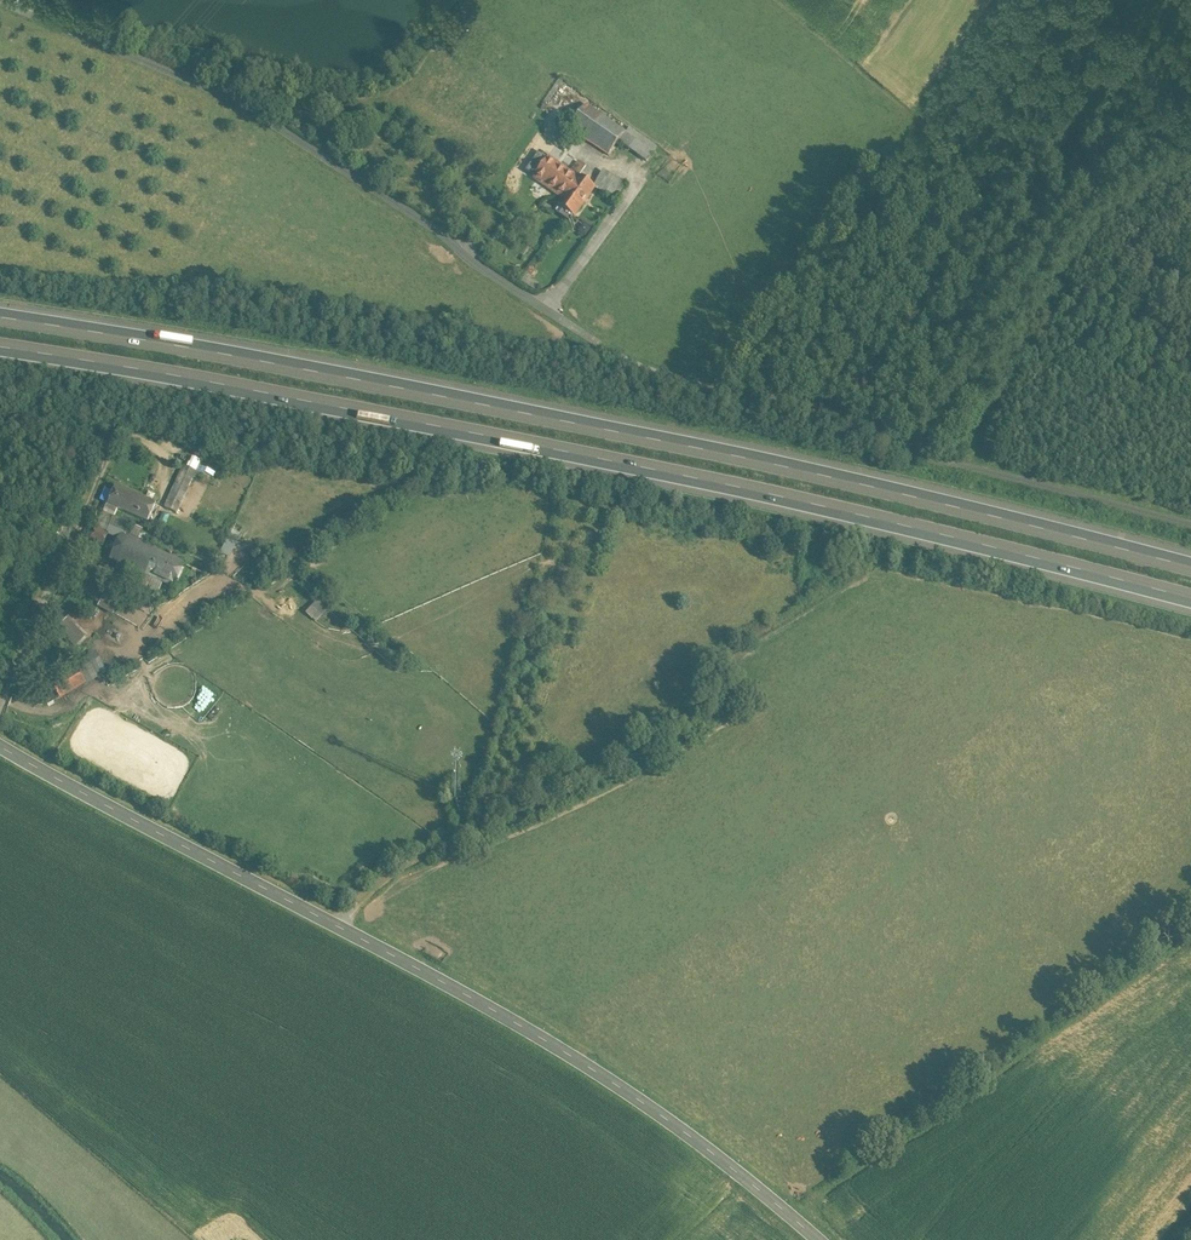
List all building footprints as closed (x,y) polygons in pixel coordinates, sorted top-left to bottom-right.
[(625,132),(586,104),(569,128),(609,156),(619,141),(625,132)] [(653,152),(625,132),(619,141),(647,161),(653,152)] [(570,173),(548,157),(534,177),(564,198),(558,205),(574,216),(595,187),(580,176),(578,179),(570,173)] [(591,171),(577,162),(570,173),(578,179),(580,176),(582,174),(587,177),(591,171)] [(191,454),(188,465),(197,468),(201,458),(191,454)] [(197,469),(211,475),(213,469),(199,463),(197,469)] [(184,465),(165,507),(177,513),(196,471),(184,465)] [(156,503),(116,485),(108,504),(118,509),(148,522),(156,503)] [(118,509),(108,504),(104,513),(113,517),(114,517),(118,509)] [(113,517),(104,513),(97,528),(107,532),(113,517)] [(107,534),(96,529),(91,540),(102,545),(107,534)] [(219,553),(228,557),(235,542),(226,538),(219,553)] [(184,564),(128,539),(128,540),(118,562),(118,563),(119,562),(119,563),(116,569),(135,578),(134,581),(159,592),(163,582),(173,587),(184,564)] [(126,585),(100,571),(90,590),(88,595),(101,602),(107,591),(119,598),(126,585)] [(138,592),(132,589),(129,595),(135,598),(138,592)] [(304,612),(315,622),(325,610),(314,600),(304,612)] [(66,616),(53,630),(73,648),(86,634),(66,616)] [(77,669),(50,682),(58,697),(84,682),(77,669)]
